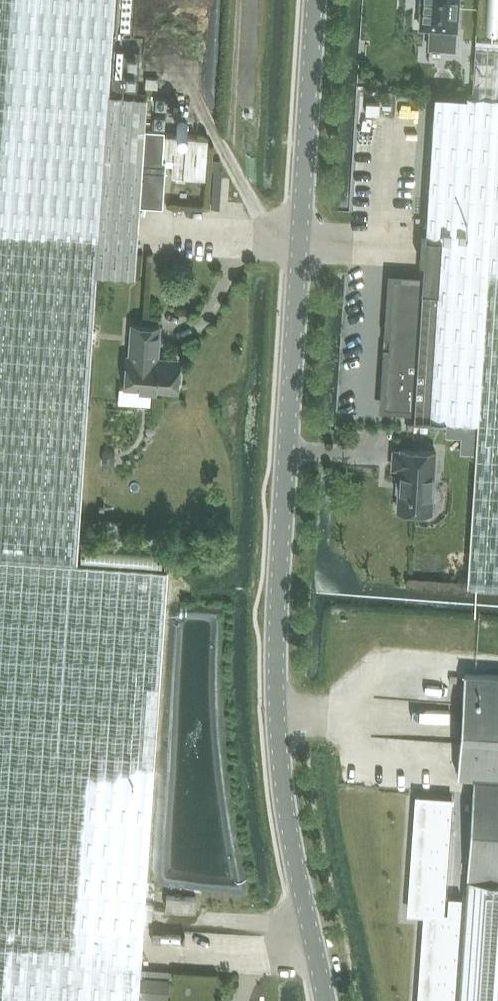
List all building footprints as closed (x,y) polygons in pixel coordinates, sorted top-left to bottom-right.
[(77,561),(97,273),(135,276),(140,204),(166,206),(169,164),(169,158),(173,159),(172,177),(206,179),(209,139),(175,137),(175,135),(168,135),(168,129),(145,127),(147,95),(109,92),(113,31),(115,0),(0,0),(0,555),(77,561)] [(420,27),(422,27),(429,27),(428,47),(455,49),(457,29),(459,0),(422,0),(420,27)] [(379,408),(415,411),(414,419),(478,423),(468,584),(497,586),(497,97),(435,93),(422,291),(386,289),(379,408)] [(130,356),(127,355),(125,388),(175,391),(177,359),(158,358),(160,327),(132,325),(130,356)] [(421,422),(420,432),(428,432),(428,422),(421,422)] [(103,452),(103,461),(105,465),(111,465),(115,462),(115,453),(112,448),(107,448),(103,452)] [(398,510),(418,511),(420,514),(428,514),(432,512),(435,510),(435,500),(433,497),(435,451),(401,449),(401,451),(394,451),(393,468),(400,468),(398,510)] [(140,970),(144,910),(168,567),(77,561),(0,555),(0,1000),(138,1000),(140,970)] [(474,776),(459,1000),(497,1000),(497,676),(465,674),(458,775),(474,776)] [(416,913),(431,915),(427,1000),(455,1000),(462,897),(451,896),(451,911),(444,910),(451,799),(424,797),(416,913)] [(143,998),(167,1000),(169,979),(145,978),(143,998)]
